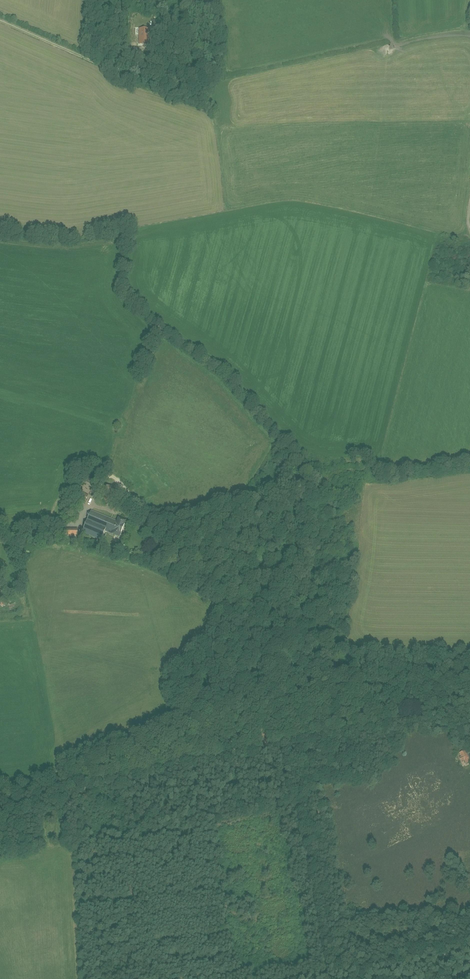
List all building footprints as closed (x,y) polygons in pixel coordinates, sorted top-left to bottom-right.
[(148,44),(148,29),(141,29),(141,28),(139,28),(139,44),(148,44)] [(107,504),(118,499),(112,485),(101,490),(107,504)] [(85,502),(88,496),(71,486),(67,491),(85,502)] [(92,511),(87,522),(82,532),(101,540),(105,531),(109,533),(119,538),(126,521),(118,518),(116,521),(92,511)] [(469,762),(469,760),(469,758),(469,759),(465,750),(460,753),(461,757),(459,758),(461,762),(464,760),(466,764),(469,762)]
